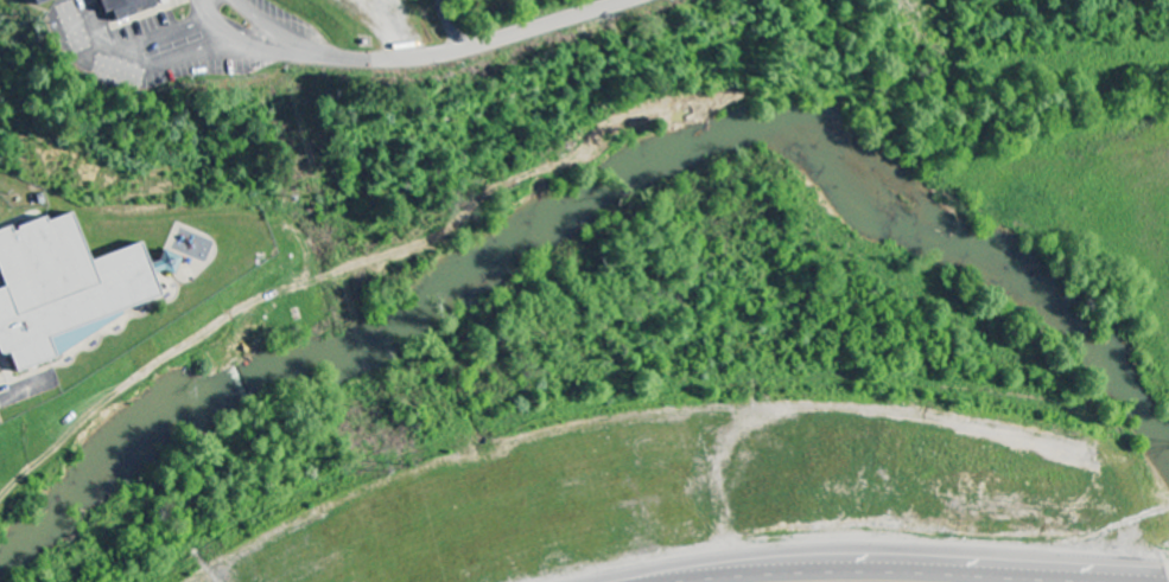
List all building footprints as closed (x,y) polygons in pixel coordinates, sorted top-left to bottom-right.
[(91,12),(105,10),(106,18),(144,12),(142,0),(89,0),(91,12)] [(1,354),(8,372),(48,358),(41,338),(74,336),(75,338),(101,329),(126,306),(154,296),(147,276),(169,268),(175,263),(161,249),(147,262),(142,264),(135,243),(84,261),(65,208),(0,230),(0,354),(1,354)]
